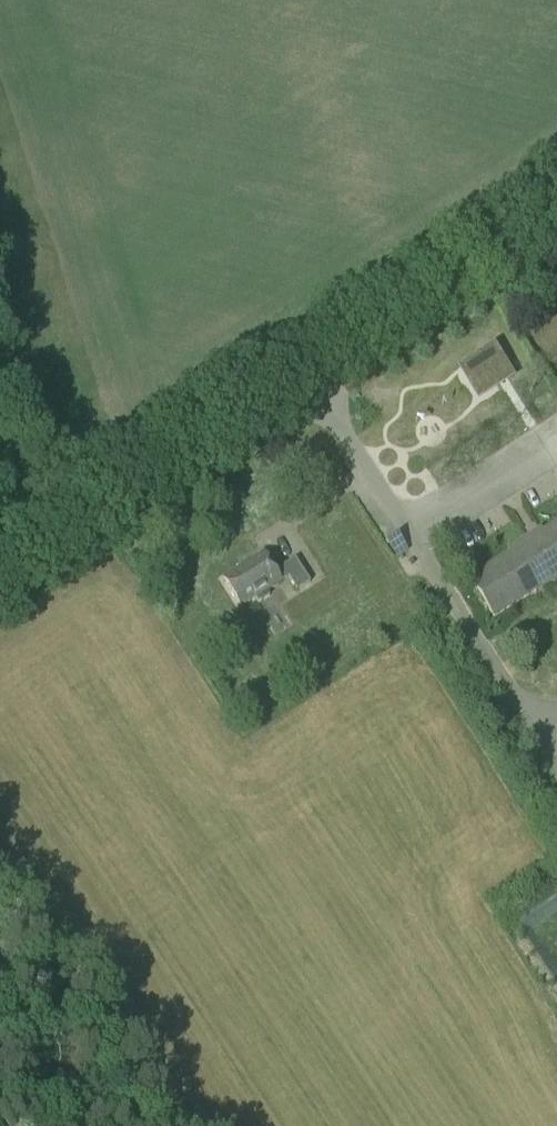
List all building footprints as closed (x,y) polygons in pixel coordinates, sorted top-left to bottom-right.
[(540,534),(536,527),(504,548),(508,555),(467,581),(491,619),(556,578),(556,523),(540,534)] [(273,573),(261,555),(222,580),(240,608),(255,598),(259,604),(270,596),(267,591),(287,578),(296,592),(309,583),(294,560),(273,573)] [(418,572),(408,557),(399,563),(409,578),(418,572)] [(556,956),(556,907),(539,914),(549,938),(542,941),(550,959),(556,956)]
